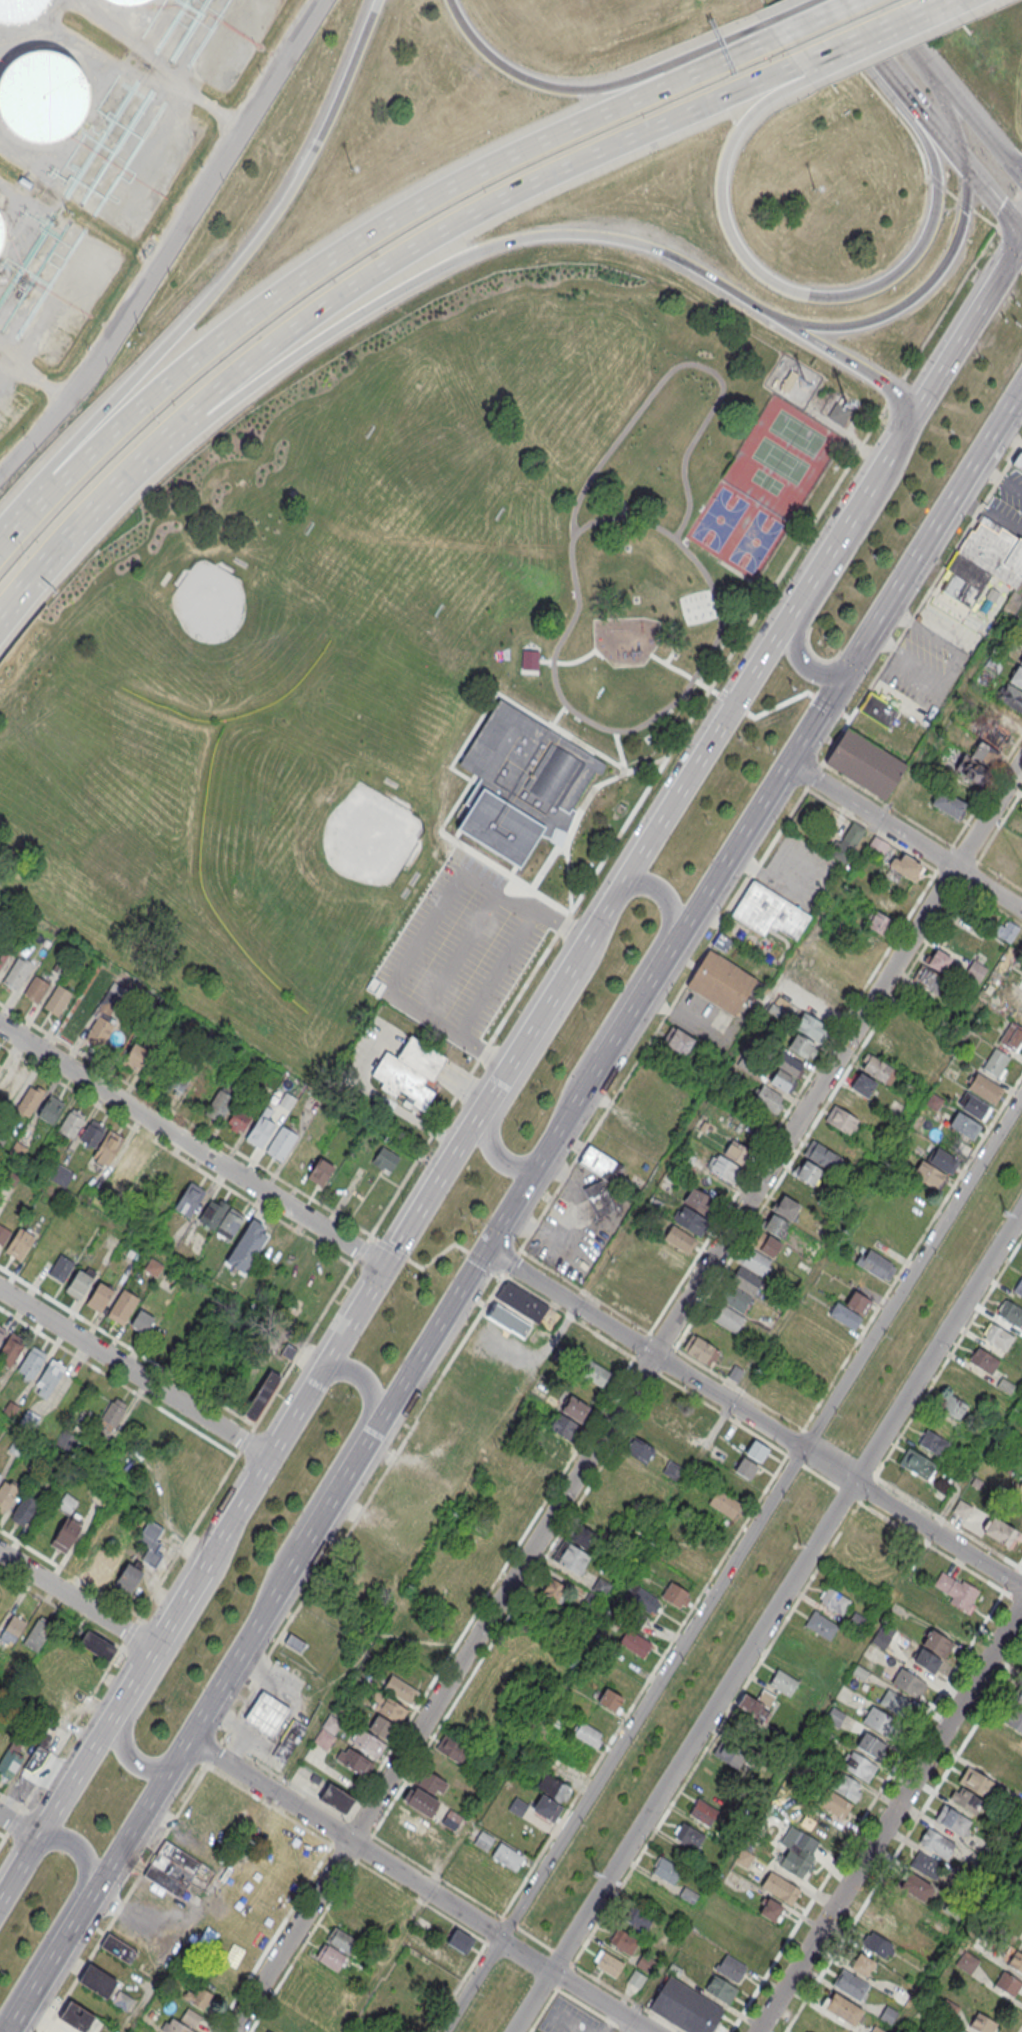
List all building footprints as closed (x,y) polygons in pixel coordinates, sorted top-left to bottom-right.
[(49,0),(0,0),(0,23),(2,24),(18,25),(33,19),(45,8),(49,0)] [(85,117),(88,100),(85,82),(74,67),(59,57),(42,54),(24,57),(9,68),(0,82),(0,119),(10,133),(25,143),(42,146),(60,143),(75,133),(85,117)] [(779,389),(786,394),(798,375),(791,370),(779,389)] [(827,416),(841,425),(850,410),(836,401),(827,416)] [(1014,465),(1021,452),(1021,469),(1014,465)] [(980,513),(1021,538),(1021,574),(1014,587),(993,573),(957,551),(980,513)] [(957,551),(993,573),(970,609),(940,591),(947,579),(942,575),(957,551)] [(1006,633),(1017,640),(1021,632),(1021,626),(1013,620),(1006,633)] [(993,655),(985,667),(997,674),(1004,662),(993,655)] [(1018,665),(1021,668),(1021,690),(1008,681),(1018,665)] [(983,669),(976,681),(987,689),(995,676),(983,669)] [(1006,682),(1021,692),(1021,711),(1021,713),(996,698),(1006,682)] [(859,709),(870,693),(897,710),(887,727),(859,709)] [(605,764),(498,698),(457,764),(485,785),(466,817),(472,822),(461,842),(525,884),(546,849),(563,821),(594,769),(599,773),(605,764)] [(1001,705),(1019,716),(1010,731),(992,720),(1001,705)] [(990,723),(1007,734),(998,748),(980,737),(990,723)] [(825,762),(847,727),(904,764),(882,799),(825,762)] [(980,740),(997,751),(988,766),(971,755),(980,740)] [(940,788),(965,803),(955,819),(930,804),(940,788)] [(563,821),(571,827),(573,825),(577,826),(568,846),(556,840),(552,851),(546,849),(563,821)] [(830,856),(843,864),(865,828),(853,821),(839,843),(835,840),(831,847),(834,849),(830,856)] [(888,845),(875,836),(866,849),(879,858),(888,845)] [(903,853),(923,866),(914,881),(893,869),(903,853)] [(732,914),(753,880),(810,916),(794,941),(769,925),(763,934),(732,914)] [(876,910),(896,922),(886,938),(866,926),(876,910)] [(1020,928),(1006,920),(1001,928),(992,923),(988,930),(1010,944),(1020,928)] [(713,944),(724,951),(731,940),(720,933),(713,944)] [(708,948),(767,987),(752,1001),(745,997),(733,1016),(685,985),(708,948)] [(8,955),(0,950),(0,968),(8,955)] [(943,975),(953,959),(936,950),(927,965),(943,975)] [(2,981),(17,990),(32,964),(18,955),(2,981)] [(52,969),(60,974),(67,962),(58,957),(52,969)] [(964,973),(978,983),(988,969),(973,960),(964,973)] [(945,981),(925,967),(912,986),(932,1000),(945,981)] [(34,974),(49,983),(37,1002),(22,993),(34,974)] [(58,1015),(43,1006),(57,983),(72,993),(58,1015)] [(112,984),(122,990),(107,1014),(116,1019),(99,1048),(83,1038),(96,1017),(93,1015),(112,984)] [(837,1009),(814,993),(805,1006),(829,1022),(837,1009)] [(804,1011),(828,1026),(818,1042),(794,1027),(804,1011)] [(999,1042),(1014,1051),(1021,1039),(1021,1028),(1011,1022),(999,1042)] [(662,1042),(683,1055),(693,1039),(672,1026),(662,1042)] [(797,1031),(821,1046),(811,1062),(787,1047),(797,1031)] [(201,1044),(208,1032),(218,1038),(212,1050),(201,1044)] [(409,1034),(446,1058),(432,1080),(426,1076),(421,1084),(433,1092),(422,1110),(405,1099),(408,1094),(399,1088),(394,1096),(379,1087),(382,1082),(370,1074),(385,1050),(395,1056),(409,1034)] [(136,1071),(122,1063),(132,1043),(147,1052),(136,1071)] [(995,1048),(982,1069),(998,1078),(1011,1058),(995,1048)] [(777,1065),(797,1077),(805,1065),(784,1053),(777,1065)] [(871,1053),(898,1070),(888,1086),(861,1069),(871,1053)] [(178,1093),(164,1084),(174,1068),(188,1076),(178,1093)] [(768,1082),(787,1093),(795,1079),(777,1068),(768,1082)] [(273,1089),(279,1078),(269,1072),(263,1083),(273,1089)] [(860,1074),(851,1089),(868,1099),(877,1084),(860,1074)] [(977,1074),(968,1089),(995,1106),(1004,1090),(977,1074)] [(15,1108),(28,1116),(44,1092),(31,1083),(15,1108)] [(751,1102),(776,1113),(784,1095),(759,1084),(751,1102)] [(218,1088),(233,1097),(219,1120),(204,1110),(218,1088)] [(277,1102),(289,1110),(296,1098),(285,1091),(277,1102)] [(966,1092),(957,1107),(981,1122),(990,1107),(966,1092)] [(37,1115),(51,1124),(63,1105),(49,1096),(37,1115)] [(228,1121),(243,1131),(254,1112),(239,1103),(228,1121)] [(834,1104),(858,1120),(848,1136),(824,1120),(834,1104)] [(741,1105),(728,1119),(750,1139),(763,1125),(741,1105)] [(58,1128),(72,1137),(84,1118),(70,1109),(58,1128)] [(334,1128),(341,1117),(332,1112),(325,1123),(334,1128)] [(958,1112),(948,1127),(973,1142),(982,1127),(958,1112)] [(258,1114),(274,1124),(260,1147),(244,1137),(258,1114)] [(79,1138),(93,1146),(105,1127),(91,1119),(79,1138)] [(266,1151),(282,1161),(297,1136),(282,1126),(266,1151)] [(91,1156),(107,1166),(124,1138),(109,1129),(91,1156)] [(286,1164),(301,1173),(318,1143),(304,1135),(286,1164)] [(812,1139),(841,1158),(832,1172),(803,1154),(812,1139)] [(15,1140),(26,1147),(19,1159),(8,1152),(15,1140)] [(745,1165),(752,1151),(730,1141),(724,1155),(745,1165)] [(114,1169),(131,1178),(145,1151),(128,1142),(114,1169)] [(579,1161),(589,1145),(623,1165),(613,1182),(579,1161)] [(371,1162),(388,1173),(398,1157),(381,1146),(371,1162)] [(936,1146),(927,1161),(951,1176),(961,1161),(936,1146)] [(689,1167),(695,1156),(681,1149),(676,1159),(689,1167)] [(705,1167),(731,1186),(743,1169),(716,1151),(705,1167)] [(35,1154),(41,1159),(36,1167),(30,1162),(35,1154)] [(319,1157),(333,1165),(321,1184),(308,1176),(319,1157)] [(921,1160),(912,1176),(936,1190),(945,1175),(921,1160)] [(805,1161),(796,1176),(813,1186),(822,1171),(805,1161)] [(50,1178),(64,1186),(72,1172),(58,1164),(50,1178)] [(6,1168),(19,1176),(12,1186),(0,1178),(6,1168)] [(583,1188),(596,1217),(616,1209),(603,1179),(583,1188)] [(173,1206),(189,1216),(205,1191),(190,1181),(173,1206)] [(85,1183),(96,1190),(88,1202),(77,1195),(85,1183)] [(672,1221),(698,1234),(707,1217),(706,1216),(715,1199),(691,1187),(683,1202),(682,1202),(672,1221)] [(196,1220),(211,1230),(228,1205),(213,1195),(196,1220)] [(783,1196),(774,1211),(791,1222),(800,1207),(783,1196)] [(214,1231),(229,1241),(245,1216),(230,1206),(214,1231)] [(772,1213),(791,1224),(782,1239),(763,1227),(772,1213)] [(267,1234),(261,1230),(264,1226),(252,1219),(225,1262),(243,1273),(267,1234)] [(4,1249),(20,1259),(37,1231),(22,1221),(4,1249)] [(694,1238),(671,1223),(662,1238),(685,1253),(694,1238)] [(2,1246),(0,1245),(0,1225),(11,1232),(2,1246)] [(761,1231),(752,1246),(772,1259),(782,1244),(761,1231)] [(260,1254),(275,1262),(285,1242),(271,1234),(260,1254)] [(746,1246),(737,1261),(761,1276),(770,1261),(746,1246)] [(858,1265),(886,1283),(897,1266),(869,1248),(858,1265)] [(47,1274),(61,1282),(75,1261),(61,1252),(47,1274)] [(143,1269),(156,1277),(163,1266),(150,1258),(143,1269)] [(739,1267),(730,1281),(754,1296),(763,1282),(739,1267)] [(65,1290),(79,1299),(92,1277),(78,1268),(65,1290)] [(1013,1290),(1021,1275),(1021,1296),(1013,1290)] [(85,1303),(99,1312),(113,1290),(99,1281),(85,1303)] [(593,1294),(605,1298),(610,1285),(598,1281),(593,1294)] [(495,1297),(537,1323),(547,1306),(509,1282),(504,1282),(495,1297)] [(727,1284),(718,1299),(742,1314),(752,1299),(727,1284)] [(849,1329),(871,1306),(850,1287),(829,1311),(849,1329)] [(123,1288),(139,1299),(123,1325),(107,1314),(123,1288)] [(1006,1299),(1021,1308),(1021,1322),(1019,1327),(997,1314),(1006,1299)] [(485,1314),(524,1339),(532,1326),(494,1301),(485,1314)] [(720,1304),(711,1319),(736,1334),(745,1319),(720,1304)] [(140,1309),(154,1318),(144,1334),(130,1325),(140,1309)] [(991,1322),(1014,1336),(1005,1351),(982,1337),(991,1322)] [(11,1365),(26,1341),(11,1332),(0,1350),(0,1357),(11,1365)] [(720,1350),(691,1333),(682,1350),(711,1366),(720,1350)] [(290,1359),(296,1349),(288,1344),(282,1355),(290,1359)] [(18,1368),(32,1377),(47,1354),(32,1345),(18,1368)] [(977,1346),(1000,1360),(991,1375),(968,1361),(977,1346)] [(51,1358),(65,1367),(46,1396),(33,1387),(51,1358)] [(602,1388),(611,1371),(586,1358),(577,1375),(602,1388)] [(743,1371),(733,1366),(726,1378),(735,1384),(743,1371)] [(280,1377),(270,1370),(243,1414),(253,1420),(280,1377)] [(959,1420),(968,1405),(949,1394),(940,1409),(959,1420)] [(564,1461),(590,1407),(570,1396),(561,1414),(557,1413),(539,1449),(564,1461)] [(99,1418),(113,1427),(125,1409),(111,1400),(99,1418)] [(9,1401),(17,1405),(10,1416),(3,1411),(9,1401)] [(19,1422),(31,1429),(39,1416),(27,1409),(19,1422)] [(926,1428),(949,1442),(940,1457),(917,1443),(926,1428)] [(63,1430),(77,1438),(69,1450),(56,1442),(63,1430)] [(623,1449),(644,1464),(654,1450),(633,1435),(623,1449)] [(17,1455),(6,1449),(13,1437),(24,1443),(17,1455)] [(754,1441),(745,1455),(760,1464),(769,1450),(754,1441)] [(908,1447),(935,1464),(926,1479),(899,1462),(908,1447)] [(743,1459),(735,1473),(749,1482),(758,1468),(743,1459)] [(4,1515),(0,1512),(0,1486),(5,1478),(21,1488),(4,1515)] [(1021,1502),(1021,1478),(1012,1496),(1021,1502)] [(92,1494),(100,1499),(105,1491),(96,1486),(92,1494)] [(717,1490),(708,1505),(732,1520),(741,1505),(717,1490)] [(24,1493),(38,1501),(23,1526),(9,1518),(24,1493)] [(56,1507),(68,1514),(77,1500),(65,1493),(56,1507)] [(972,1507),(960,1500),(953,1511),(965,1518),(972,1507)] [(49,1543),(65,1553),(81,1526),(66,1516),(49,1543)] [(1009,1547),(1018,1530),(992,1516),(982,1533),(1009,1547)] [(148,1547),(136,1540),(148,1520),(161,1528),(154,1540),(160,1543),(155,1551),(161,1555),(154,1567),(141,1559),(148,1547)] [(570,1541),(593,1550),(600,1534),(577,1524),(570,1541)] [(551,1557),(578,1575),(591,1557),(564,1539),(551,1557)] [(91,1569),(107,1579),(123,1554),(107,1544),(91,1569)] [(127,1562),(143,1572),(130,1593),(114,1583),(127,1562)] [(970,1610),(980,1590),(942,1570),(931,1590),(970,1610)] [(567,1588),(551,1577),(541,1591),(557,1602),(567,1588)] [(606,1584),(598,1583),(598,1592),(605,1593),(606,1584)] [(670,1583),(661,1598),(682,1611),(691,1596),(670,1583)] [(638,1587),(629,1602),(650,1615),(659,1600),(638,1587)] [(827,1588),(818,1603),(842,1617),(851,1602),(827,1588)] [(814,1612),(805,1627),(828,1641),(837,1627),(814,1612)] [(13,1614),(26,1622),(13,1643),(0,1634),(13,1614)] [(23,1643),(37,1652),(52,1627),(38,1618),(23,1643)] [(922,1644),(945,1658),(954,1643),(931,1628),(922,1644)] [(78,1643),(108,1663),(116,1649),(86,1630),(78,1643)] [(628,1630),(618,1644),(642,1660),(652,1645),(628,1630)] [(284,1643),(300,1653),(306,1644),(290,1634),(284,1643)] [(912,1660),(933,1673),(941,1660),(920,1647),(912,1660)] [(901,1669),(891,1684),(917,1700),(927,1685),(901,1669)] [(778,1670),(769,1685),(789,1698),(799,1683),(778,1670)] [(412,1705),(420,1690),(390,1675),(382,1689),(412,1705)] [(364,1682),(352,1677),(348,1688),(359,1693),(364,1682)] [(366,1704),(400,1726),(409,1711),(376,1689),(366,1704)] [(606,1689),(597,1704),(614,1715),(624,1700),(606,1689)] [(746,1694),(738,1705),(761,1721),(777,1699),(764,1689),(755,1700),(746,1694)] [(888,1689),(878,1705),(904,1721),(914,1706),(888,1689)] [(243,1722),(262,1692),(290,1710),(272,1740),(243,1722)] [(837,1728),(846,1714),(832,1706),(824,1720),(837,1728)] [(872,1707),(863,1723),(889,1739),(898,1724),(872,1707)] [(1008,1729),(1021,1731),(1021,1714),(1010,1712),(1008,1729)] [(328,1751),(343,1722),(328,1714),(313,1743),(328,1751)] [(368,1728),(387,1741),(396,1727),(377,1715),(368,1728)] [(271,1756),(294,1720),(306,1728),(284,1764),(271,1756)] [(582,1721),(573,1736),(593,1749),(602,1734),(582,1721)] [(387,1746),(360,1728),(351,1741),(377,1760),(387,1746)] [(470,1748),(445,1732),(435,1748),(460,1764),(470,1748)] [(865,1732),(855,1748),(881,1764),(891,1749),(865,1732)] [(711,1753),(737,1769),(747,1753),(722,1737),(711,1753)] [(7,1783),(0,1778),(0,1760),(13,1739),(20,1743),(15,1752),(23,1757),(7,1783)] [(24,1767),(30,1771),(41,1765),(49,1752),(37,1745),(24,1767)] [(375,1763),(344,1745),(335,1760),(366,1778),(375,1763)] [(851,1752),(841,1768),(867,1784),(877,1769),(851,1752)] [(968,1768),(959,1783),(985,1799),(994,1784),(968,1768)] [(448,1783),(425,1769),(416,1783),(439,1797),(448,1783)] [(839,1773),(830,1788),(856,1805),(865,1789),(839,1773)] [(355,1799),(329,1782),(318,1799),(344,1816),(355,1799)] [(948,1798),(974,1816),(984,1802),(958,1784),(948,1798)] [(429,1818),(439,1802),(413,1785),(403,1802),(429,1818)] [(843,1819),(852,1804),(827,1788),(818,1804),(843,1819)] [(508,1808),(520,1816),(527,1805),(515,1797),(508,1808)] [(541,1797),(532,1812),(553,1825),(562,1810),(541,1797)] [(698,1800),(689,1815),(710,1828),(719,1813),(698,1800)] [(945,1806),(935,1821),(961,1838),(971,1822),(945,1806)] [(454,1831),(463,1816),(450,1808),(441,1823),(454,1831)] [(683,1824),(674,1839),(695,1851),(704,1837),(683,1824)] [(778,1865),(802,1878),(822,1843),(798,1829),(778,1865)] [(929,1829),(920,1844),(946,1861),(955,1845),(929,1829)] [(473,1842),(485,1851),(494,1840),(482,1831),(473,1842)] [(143,1876),(165,1840),(201,1862),(179,1898),(143,1876)] [(500,1843),(491,1858),(515,1873),(524,1858),(500,1843)] [(746,1868),(754,1855),(741,1848),(734,1861),(746,1868)] [(944,1864),(917,1850),(909,1866),(936,1880),(944,1864)] [(661,1859),(652,1873),(673,1886),(682,1871),(661,1859)] [(896,1891),(925,1904),(934,1885),(905,1872),(896,1891)] [(770,1873),(761,1888),(791,1907),(800,1892),(770,1873)] [(784,1907),(765,1897),(756,1912),(774,1923),(784,1907)] [(633,1906),(623,1921),(644,1933),(653,1919),(633,1906)] [(872,1923),(894,1938),(905,1922),(883,1907),(872,1923)] [(335,1925),(358,1940),(349,1955),(326,1940),(335,1925)] [(456,1927),(472,1937),(463,1952),(447,1942),(456,1927)] [(618,1929),(609,1944),(630,1957),(639,1942),(618,1929)] [(864,1947),(887,1961),(896,1946),(873,1932),(864,1947)] [(100,1946),(108,1933),(136,1951),(128,1963),(100,1946)] [(324,1942),(347,1957),(338,1971),(315,1957),(324,1942)] [(849,1967),(866,1977),(875,1962),(859,1951),(849,1967)] [(1007,1966),(1021,1975),(1021,1955),(1016,1951),(1007,1966)] [(603,1952),(594,1967),(615,1980),(624,1965),(603,1952)] [(979,1963),(965,1952),(955,1965),(969,1975),(979,1963)] [(635,1965),(649,1974),(657,1962),(643,1953),(635,1965)] [(726,1953),(747,1966),(736,1982),(713,1968),(717,1963),(719,1964),(726,1953)] [(79,1980),(107,1998),(118,1981),(90,1963),(79,1980)] [(843,1970),(833,1985),(859,2002),(869,1986),(843,1970)] [(639,1988),(645,1977),(635,1971),(628,1982),(639,1988)] [(994,1987),(1014,1999),(1021,1986),(1021,1983),(1003,1972),(994,1987)] [(723,2008),(708,2031),(686,2031),(648,2008),(669,1974),(723,2008)] [(713,1974),(738,1988),(728,2003),(704,1989),(713,1974)] [(214,1994),(200,1985),(194,1994),(187,1989),(183,1996),(203,2010),(214,1994)] [(899,1988),(892,2000),(904,2007),(911,1995),(899,1988)] [(112,2002),(119,1990),(133,1999),(125,2011),(112,2002)] [(834,1994),(824,2010),(854,2028),(863,2013),(834,1994)] [(94,2016),(84,2031),(81,2031),(59,2018),(69,2001),(94,2016)] [(887,2006),(879,2019),(890,2026),(898,2013),(887,2006)] [(968,2028),(975,2031),(994,2031),(998,2025),(977,2013),(968,2028)] [(171,2017),(196,2031),(165,2031),(160,2029),(165,2021),(168,2022),(171,2017)]
